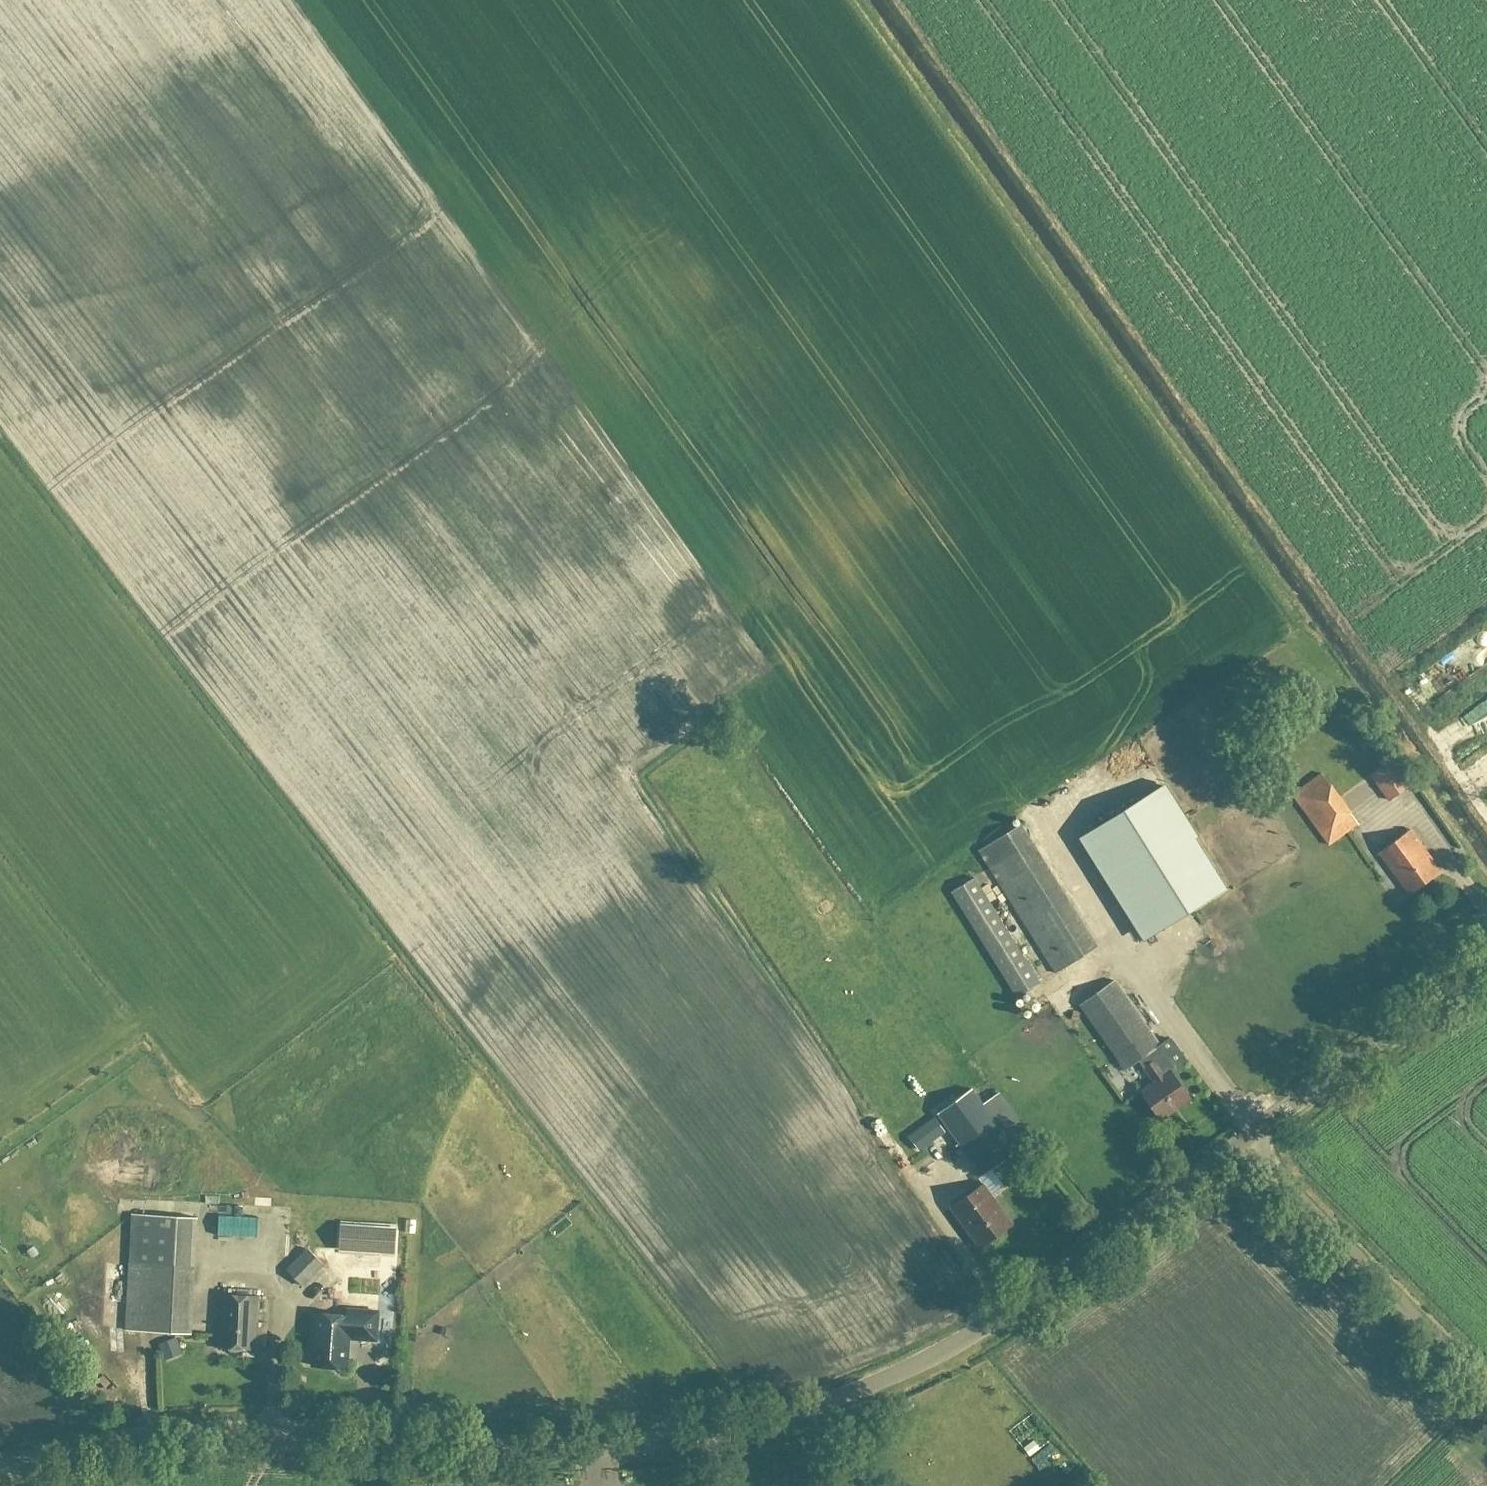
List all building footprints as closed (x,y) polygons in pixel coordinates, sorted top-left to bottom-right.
[(1409,788),(1390,762),(1371,776),(1389,802),(1409,788)] [(1328,847),(1358,825),(1321,774),(1291,795),(1328,847)] [(1226,890),(1195,839),(1198,837),(1165,785),(1162,786),(1094,828),(1158,932),(1226,890)] [(1055,974),(1097,947),(1020,824),(978,851),(1055,974)] [(1409,896),(1441,872),(1410,830),(1378,854),(1409,896)] [(1039,984),(974,879),(951,894),(1016,998),(1039,984)] [(1113,981),(1092,996),(1079,1006),(1125,1071),(1139,1061),(1154,1083),(1140,1092),(1160,1120),(1189,1099),(1170,1071),(1165,1074),(1150,1053),(1159,1047),(1113,981)] [(951,1130),(984,1175),(1032,1140),(996,1091),(980,1102),(969,1087),(937,1110),(939,1113),(951,1130)] [(921,1127),(906,1137),(917,1152),(931,1142),(921,1127)] [(407,1238),(378,1263),(381,1269),(392,1281),(401,1298),(412,1310),(432,1300),(485,1253),(503,1237),(502,1238),(514,1226),(500,1210),(486,1184),(465,1195),(452,1206),(451,1207),(428,1227),(407,1238)] [(980,1248),(1011,1225),(982,1185),(950,1208),(980,1248)] [(131,1214),(129,1263),(126,1330),(190,1333),(195,1217),(131,1214)] [(309,1250),(292,1273),(311,1288),(328,1265),(309,1250)] [(254,1350),(258,1296),(220,1294),(216,1348),(254,1350)] [(347,1310),(346,1317),(312,1314),(310,1350),(314,1350),(312,1366),(345,1368),(347,1339),(376,1341),(377,1312),(347,1310)]
